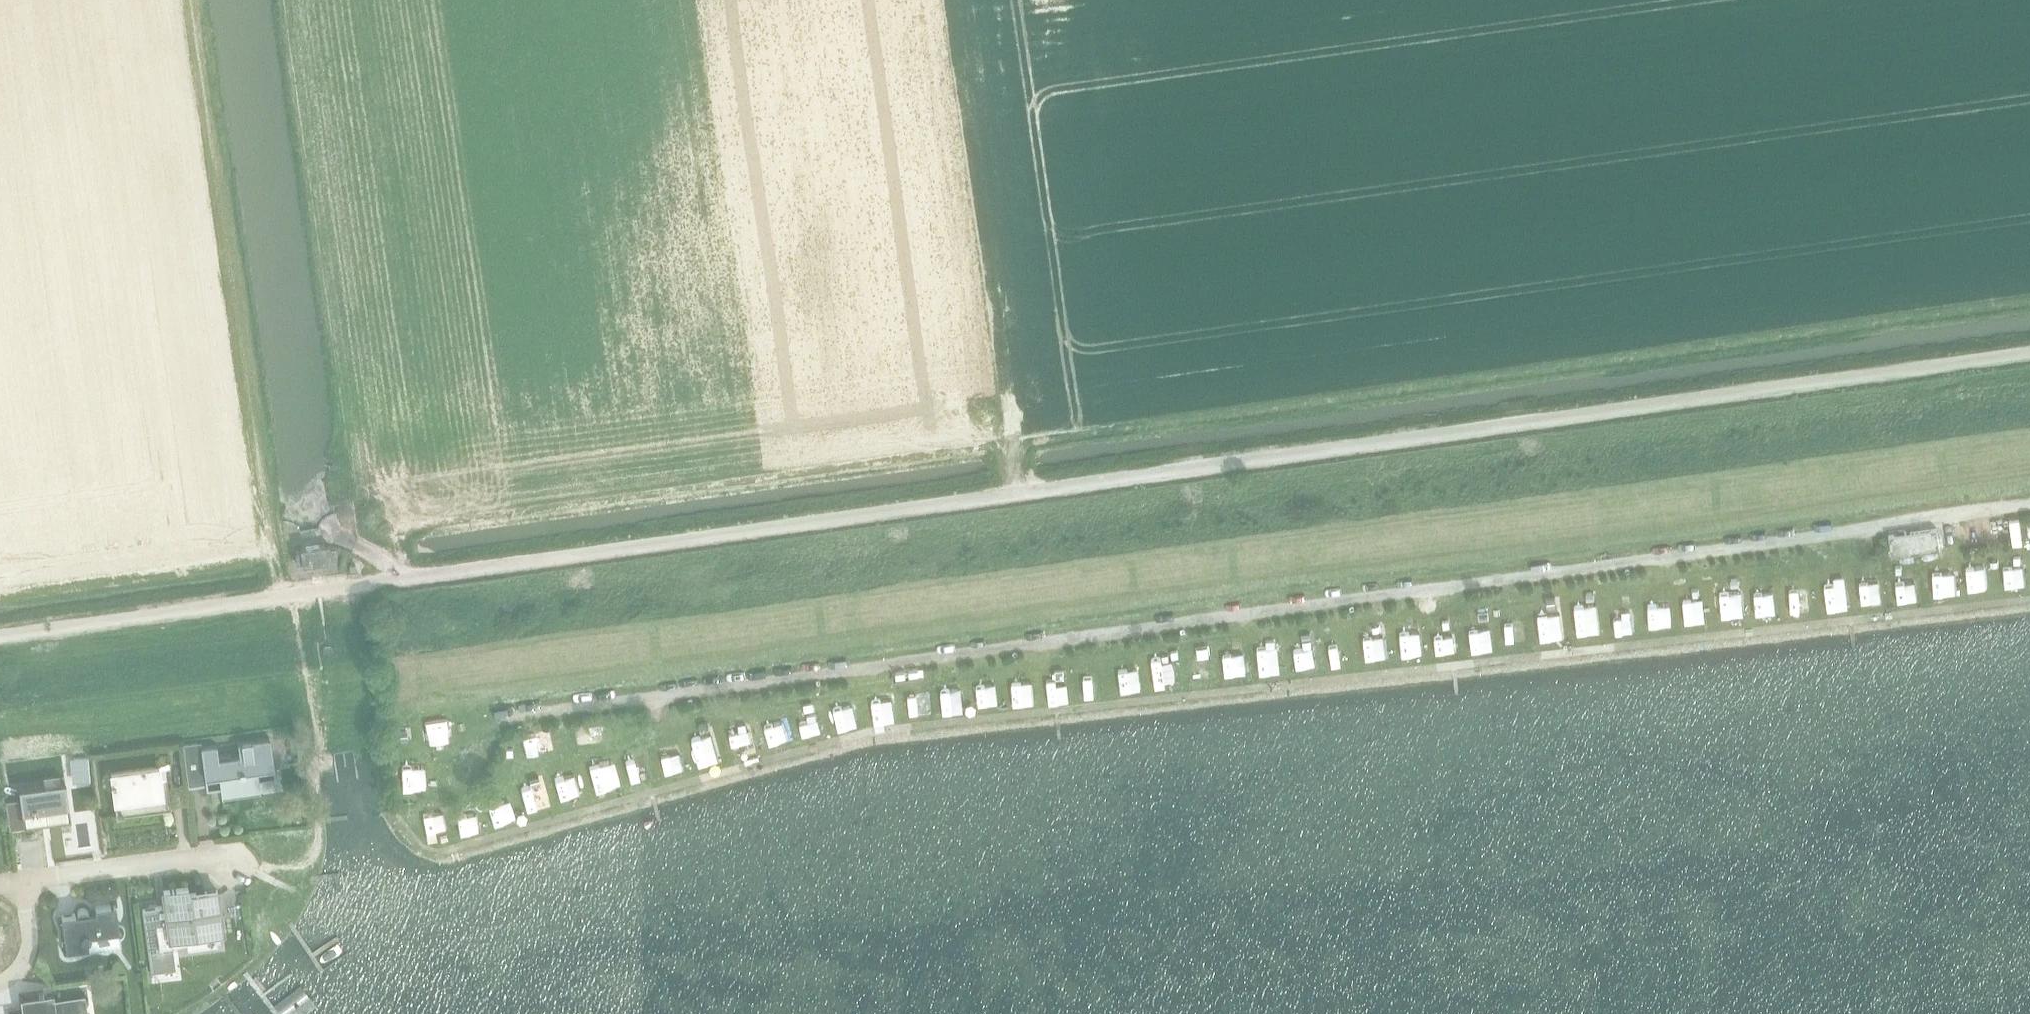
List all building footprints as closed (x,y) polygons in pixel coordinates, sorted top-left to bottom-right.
[(1936,528),(1888,535),(1891,556),(1939,549),(1936,528)] [(328,548),(327,548),(322,549),(321,547),(299,549),(299,552),(292,553),(294,565),(300,565),(301,567),(323,564),(323,562),(330,561),(328,548)] [(1486,555),(1487,566),(1507,564),(1506,553),(1486,555)] [(289,725),(278,727),(280,738),(291,736),(289,725)] [(215,746),(202,747),(208,788),(221,786),(222,793),(259,788),(256,769),(273,767),(269,739),(238,743),(240,756),(229,757),(229,754),(216,755),(215,746)] [(199,743),(185,745),(190,783),(204,781),(199,743)] [(89,780),(86,762),(85,756),(70,758),(71,764),(68,765),(71,783),(89,780)] [(159,765),(111,772),(116,815),(169,808),(167,785),(161,786),(159,765)] [(525,777),(530,799),(540,797),(535,775),(525,777)] [(22,798),(5,800),(9,829),(11,829),(11,827),(42,823),(42,822),(48,821),(48,822),(62,820),(61,818),(60,805),(68,804),(65,782),(60,783),(44,785),(19,789),(19,791),(21,790),(22,798)] [(163,905),(140,908),(149,971),(173,968),(169,935),(222,928),(217,890),(188,893),(187,888),(162,892),(163,905)] [(77,911),(77,913),(61,915),(65,949),(99,945),(100,947),(116,944),(113,922),(117,921),(114,904),(94,907),(95,911),(88,912),(87,910),(85,909),(83,908),(81,909),(79,910),(77,911)] [(9,1013),(10,1013),(86,1013),(84,995),(53,999),(52,991),(22,995),(24,1011),(9,1013)]
